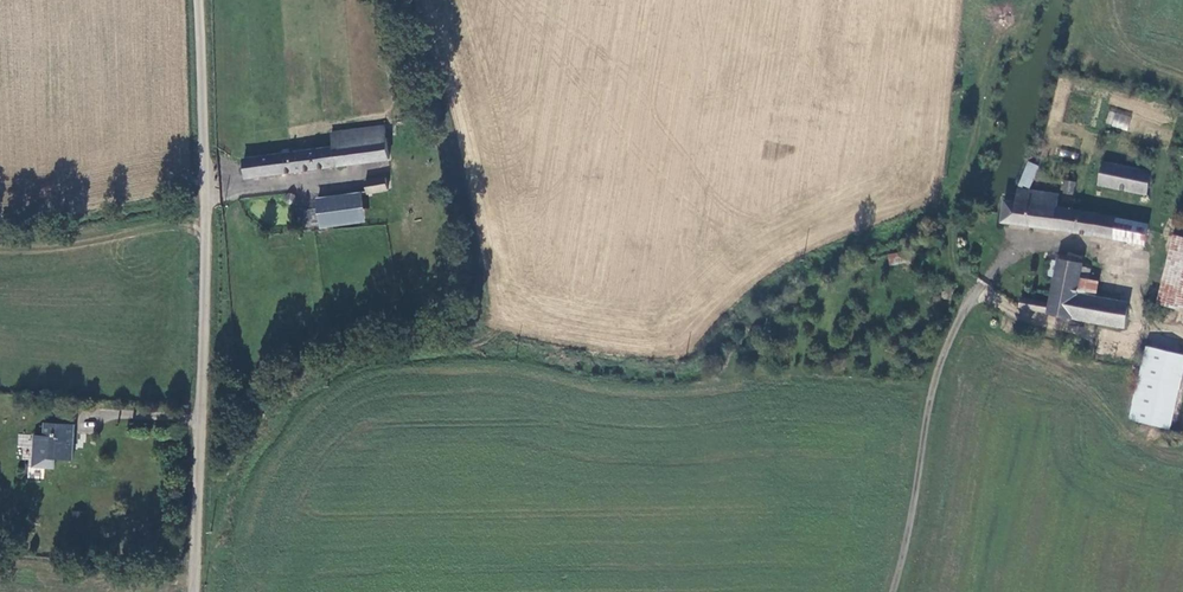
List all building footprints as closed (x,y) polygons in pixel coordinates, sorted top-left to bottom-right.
[(1105,123),(1126,131),(1131,117),(1110,109),(1105,123)] [(386,161),(382,129),(329,136),(331,149),(333,168),(386,161)] [(333,168),(331,149),(309,152),(312,171),(333,168)] [(1060,149),(1059,155),(1076,159),(1077,152),(1060,149)] [(312,171),(309,152),(288,154),(291,174),(312,171)] [(288,154),(283,154),(255,158),(258,179),(291,174),(288,154)] [(255,158),(241,160),(244,181),(258,179),(255,158)] [(1038,165),(1030,162),(1022,183),(1030,187),(1038,165)] [(1148,194),(1152,172),(1105,162),(1100,184),(1148,194)] [(364,183),(366,196),(385,193),(383,180),(364,183)] [(1077,183),(1067,181),(1065,192),(1075,193),(1077,183)] [(1005,200),(1002,222),(1096,235),(1146,246),(1151,223),(1118,217),(1118,216),(1097,212),(1097,211),(1056,206),(1058,194),(1019,188),(1017,201),(1005,200)] [(314,203),(319,229),(363,223),(359,197),(314,203)] [(286,205),(287,206),(289,207),(290,208),(292,208),(293,207),(295,206),(295,205),(296,203),(296,201),(295,200),(294,199),(292,198),(291,198),(289,198),(287,199),(286,200),(286,202),(286,203),(286,205)] [(1178,235),(1161,298),(1182,303),(1182,237),(1178,235)] [(889,265),(909,262),(908,251),(887,254),(889,265)] [(1021,308),(1074,317),(1078,294),(1080,279),(1090,281),(1093,267),(1083,265),(1083,263),(1059,259),(1058,261),(1052,260),(1049,274),(1056,276),(1051,304),(1023,299),(1021,308)] [(1078,294),(1098,297),(1100,283),(1090,281),(1080,279),(1078,294)] [(1128,318),(1131,303),(1098,297),(1078,294),(1074,317),(1127,327),(1128,318)] [(1169,428),(1182,374),(1182,356),(1155,349),(1136,420),(1169,428)] [(76,427),(46,425),(46,438),(36,437),(34,470),(56,471),(57,461),(74,461),(76,427)] [(87,514),(76,513),(75,532),(86,533),(87,514)]
